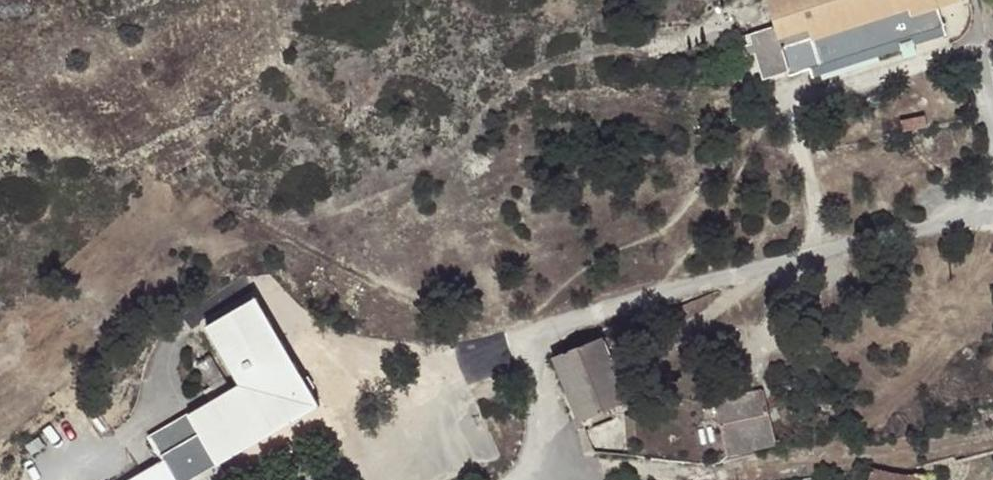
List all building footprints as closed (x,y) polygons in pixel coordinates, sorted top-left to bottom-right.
[(761,79),(807,65),(811,78),(946,35),(936,7),(956,0),(766,0),(774,25),(748,33),(751,42),(742,45),(745,55),(754,52),(761,79)] [(212,329),(257,294),(255,289),(206,317),(212,329)] [(147,429),(160,454),(177,479),(213,458),(316,398),(257,294),(212,329),(239,377),(147,429)] [(629,356),(620,334),(557,358),(581,419),(644,395),(655,390),(639,352),(629,356)] [(220,374),(206,351),(190,359),(203,382),(220,374)] [(780,438),(768,387),(715,400),(714,397),(705,400),(707,409),(716,407),(728,452),(780,438)] [(177,479),(160,454),(116,479),(177,479)] [(875,479),(928,479),(928,475),(900,474),(878,469),(875,479)]
